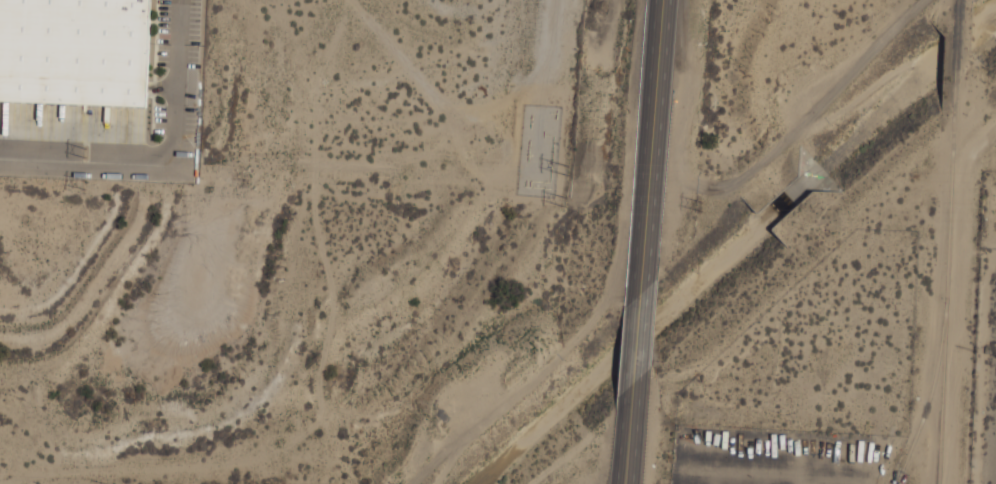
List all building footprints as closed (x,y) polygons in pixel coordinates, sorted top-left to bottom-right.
[(147,106),(152,0),(0,0),(0,100),(147,106)]
